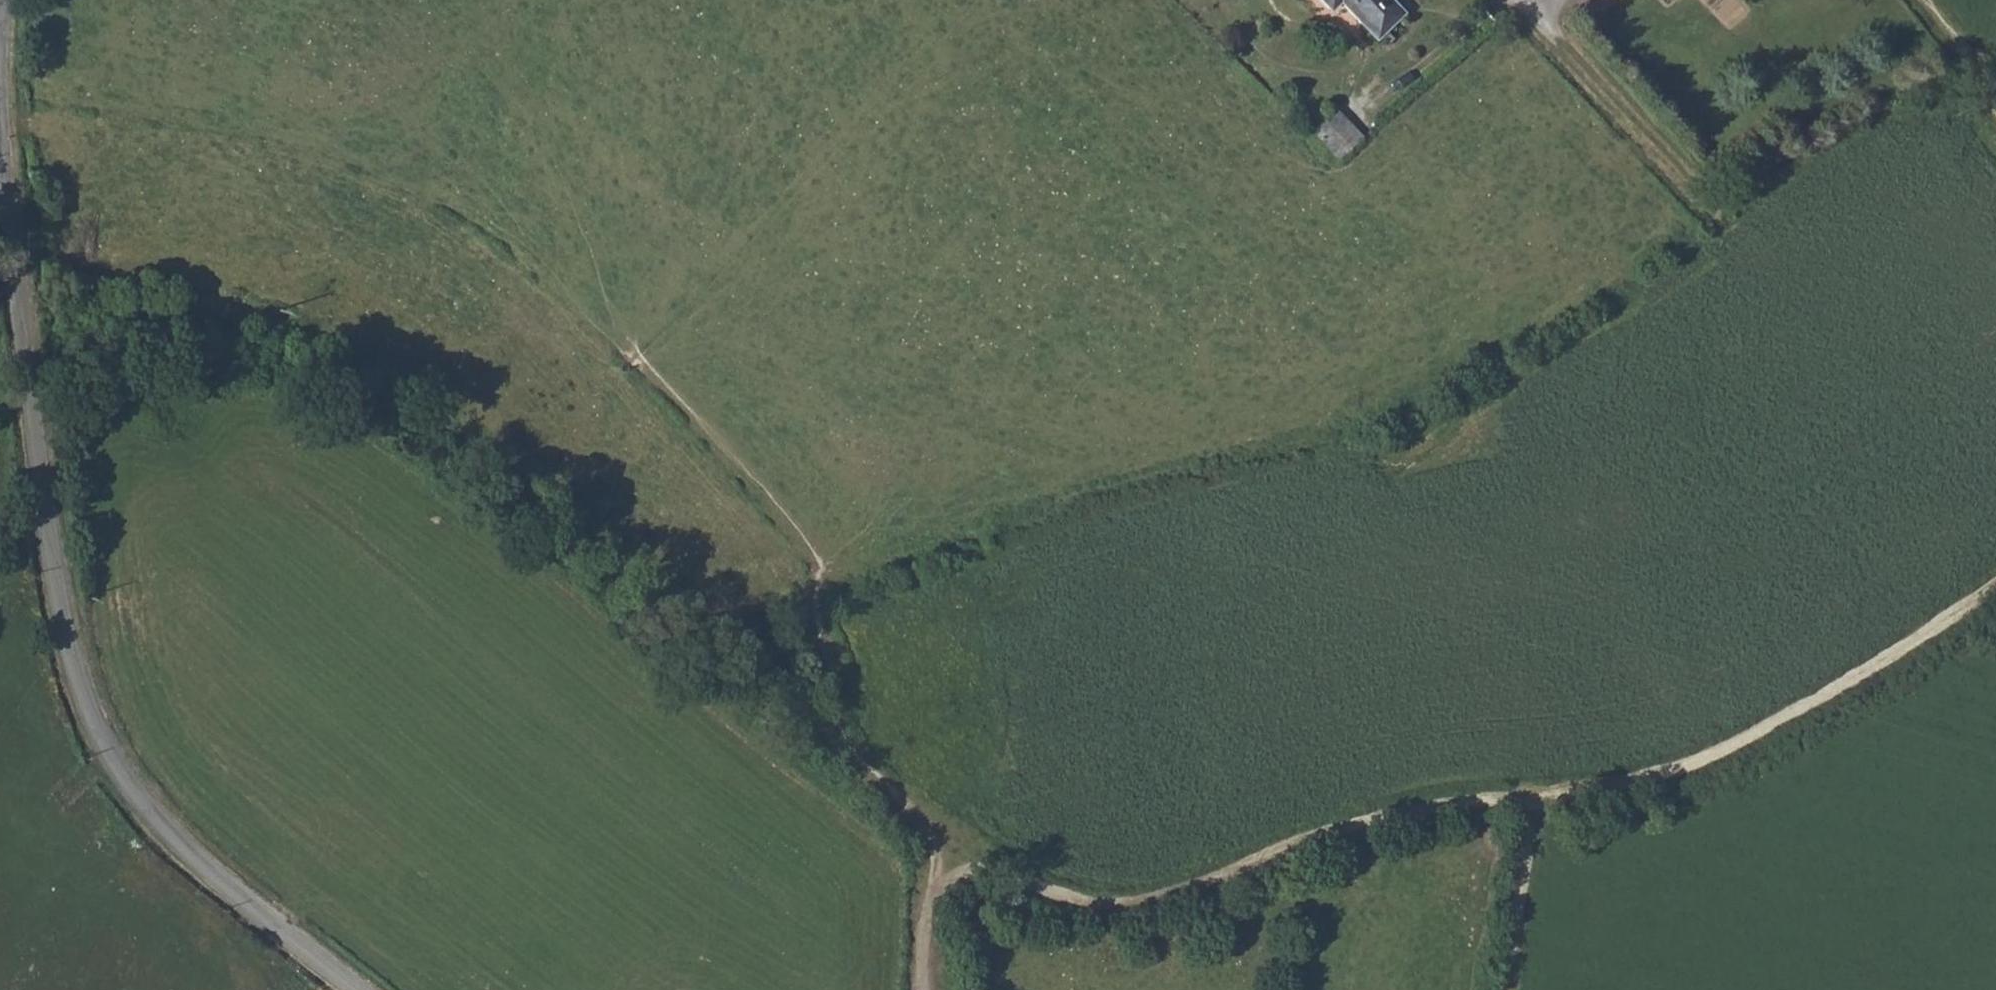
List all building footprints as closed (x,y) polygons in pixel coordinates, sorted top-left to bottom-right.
[(1373,35),(1400,9),(1391,0),(1339,0),(1373,35)] [(1332,111),(1323,120),(1351,147),(1361,139),(1332,111)] [(1323,120),(1309,134),(1334,159),(1340,153),(1351,147),(1323,120)]
